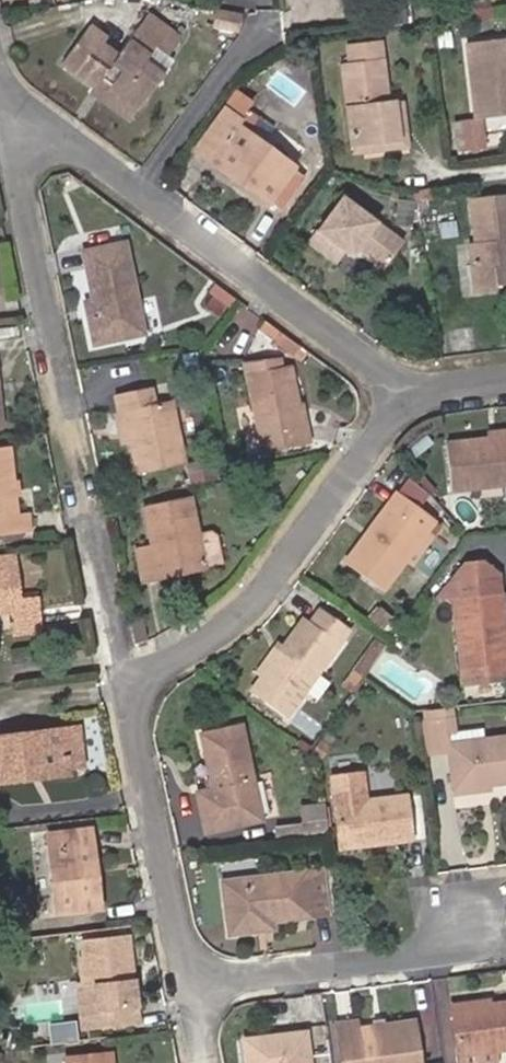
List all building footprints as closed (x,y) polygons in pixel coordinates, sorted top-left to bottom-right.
[(206,6),(203,22),(232,29),(236,12),(206,6)] [(103,86),(132,108),(158,73),(140,60),(152,45),(164,52),(175,35),(145,10),(113,51),(99,40),(104,34),(86,21),(58,59),(92,84),(98,77),(106,82),(103,86)] [(477,112),(453,115),(457,147),(483,145),(480,114),(505,110),(505,36),(467,41),(477,112)] [(340,62),(349,142),(397,136),(393,100),(378,101),(378,94),(386,93),(380,40),(346,44),(347,61),(340,62)] [(127,116),(132,108),(103,86),(106,82),(98,77),(92,84),(89,89),(127,116)] [(250,185),(245,189),(263,202),(266,198),(272,191),(285,174),(291,166),(251,137),(233,125),(241,114),(246,106),(231,96),(223,108),(191,150),(228,177),(232,172),(250,185)] [(397,136),(349,142),(350,150),(406,143),(401,99),(393,100),(397,136)] [(233,125),(251,137),(256,128),(255,124),(241,114),(233,125)] [(228,177),(245,189),(250,185),(232,172),(228,177)] [(272,191),(266,198),(279,207),(297,182),(285,174),(272,191)] [(403,237),(343,193),(307,241),(334,260),(343,247),(351,251),(357,244),(384,264),(403,237)] [(471,198),(477,240),(469,242),(473,283),(494,280),(494,285),(505,283),(505,193),(471,198)] [(94,312),(84,314),(91,344),(139,332),(119,241),(81,250),(91,299),(94,312)] [(494,280),(473,283),(473,290),(495,288),(494,285),(494,280)] [(82,302),(84,314),(94,312),(91,299),(82,302)] [(291,403),(294,402),(287,364),(245,371),(260,451),(308,443),(304,422),(295,424),(291,403)] [(122,411),(126,438),(133,471),(179,462),(166,401),(149,403),(146,385),(111,394),(114,412),(122,411)] [(300,400),(294,402),(291,403),(295,424),(304,422),(300,400)] [(119,440),(126,438),(122,411),(114,412),(119,440)] [(490,440),(505,438),(505,431),(489,433),(490,440)] [(490,440),(446,445),(451,492),(505,486),(505,438),(490,440)] [(14,482),(9,442),(0,443),(0,531),(27,527),(25,508),(17,509),(15,491),(14,482)] [(403,557),(423,530),(431,519),(393,489),(343,560),(380,587),(403,557)] [(141,505),(148,543),(133,548),(140,581),(201,567),(187,495),(141,505)] [(430,534),(423,530),(403,557),(410,561),(430,534)] [(10,608),(12,633),(42,630),(38,593),(17,595),(13,555),(0,556),(0,610),(10,608)] [(463,670),(505,665),(505,646),(505,642),(505,633),(500,594),(497,578),(480,565),(459,568),(440,593),(440,602),(455,599),(463,670)] [(280,648),(258,676),(248,692),(284,716),(293,701),(345,630),(317,610),(307,623),(301,619),(280,648)] [(252,672),(258,676),(280,648),(274,645),(252,672)] [(369,664),(378,651),(370,646),(361,658),(369,664)] [(463,670),(464,679),(505,673),(505,665),(463,670)] [(482,738),(446,741),(445,730),(450,729),(450,718),(419,721),(423,754),(444,752),(450,790),(488,784),(505,782),(505,735),(482,738)] [(17,779),(16,772),(64,766),(80,764),(75,726),(59,727),(0,734),(0,781),(17,779)] [(255,821),(238,726),(198,734),(209,790),(192,793),(200,832),(255,821)] [(446,741),(482,738),(481,727),(450,729),(445,730),(446,741)] [(16,772),(17,779),(80,770),(80,764),(64,766),(16,772)] [(365,839),(365,847),(407,841),(402,799),(362,803),(360,776),(328,781),(331,807),(335,842),(365,839)] [(488,791),(488,784),(450,790),(450,795),(488,791)] [(323,834),(320,807),(298,810),(301,837),(323,834)] [(87,868),(91,868),(87,830),(45,836),(53,913),(96,908),(94,887),(90,887),(87,868)] [(366,854),(365,847),(365,839),(335,842),(337,857),(366,854)] [(250,925),(262,924),(322,917),(318,873),(219,884),(223,936),(251,932),(250,925)] [(263,930),(262,924),(250,925),(251,932),(263,930)] [(81,961),(83,988),(91,987),(95,1026),(134,1021),(124,937),(79,941),(81,961)] [(91,987),(83,988),(79,989),(72,990),(77,1029),(95,1026),(91,987)] [(448,1013),(485,1008),(484,1002),(447,1007),(448,1013)] [(485,1008),(448,1013),(453,1056),(485,1052),(505,1049),(505,1005),(485,1008)] [(369,1028),(353,1030),(353,1023),(332,1025),(337,1062),(412,1062),(408,1023),(380,1027),(369,1028)] [(301,1037),(241,1041),(243,1062),(304,1062),(301,1037)] [(453,1056),(454,1062),(487,1062),(485,1052),(453,1056)] [(107,1053),(63,1058),(64,1062),(108,1062),(107,1053)]
